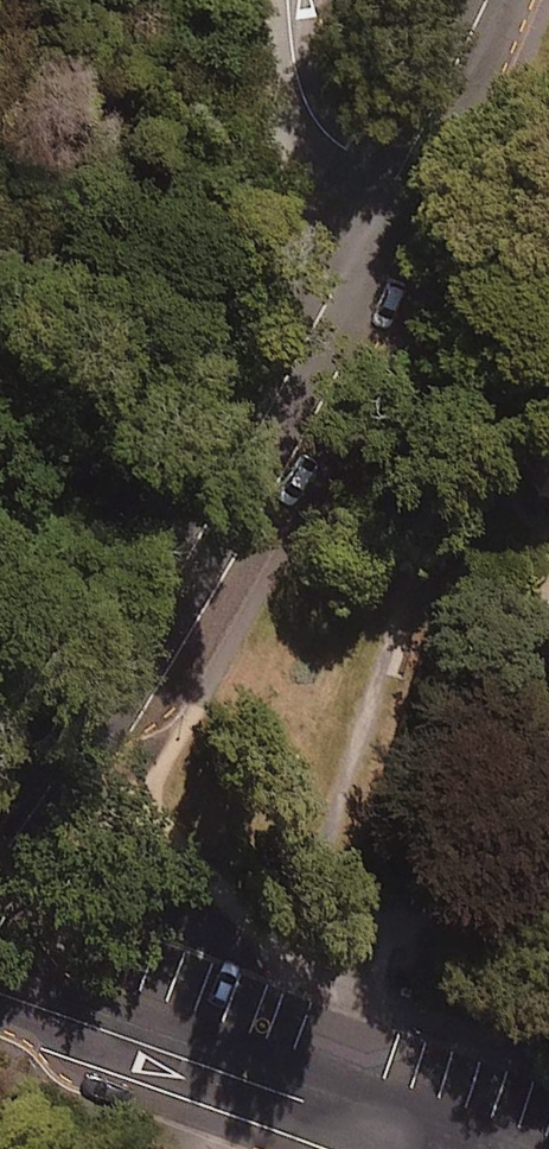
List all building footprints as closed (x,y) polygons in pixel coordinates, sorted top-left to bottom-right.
[(530,482),(548,490),(548,429),(530,482)]
